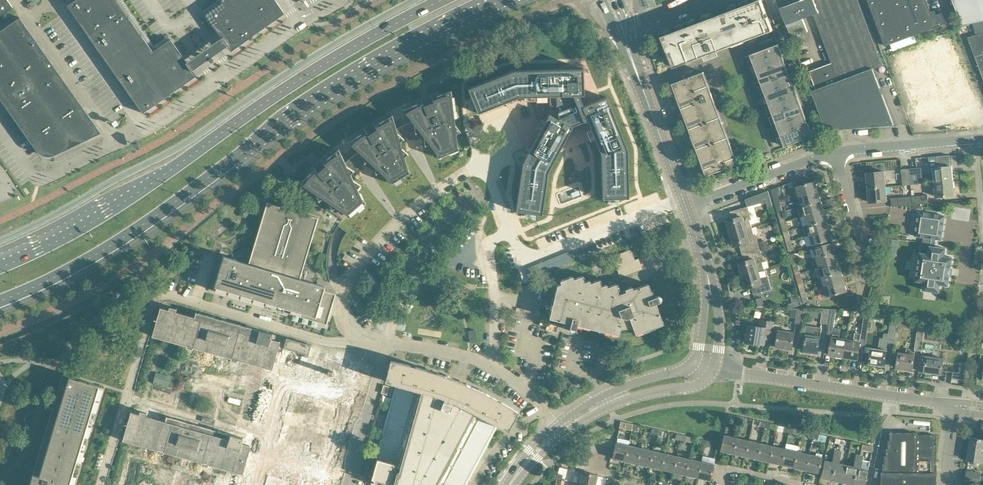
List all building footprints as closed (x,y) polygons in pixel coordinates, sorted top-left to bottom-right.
[(8,0),(0,0),(0,16),(13,7),(8,0)] [(30,9),(36,5),(33,0),(27,5),(30,9)] [(117,0),(76,0),(67,6),(142,113),(190,79),(196,75),(192,70),(187,63),(175,45),(164,43),(153,51),(117,0)] [(275,0),(221,0),(223,2),(211,10),(210,21),(222,38),(227,46),(231,51),(284,13),(275,0)] [(773,30),(762,0),(758,0),(704,20),(662,36),(674,68),(773,30)] [(797,5),(798,5),(803,19),(807,17),(813,15),(831,63),(809,71),(816,90),(838,82),(838,81),(873,68),(882,65),(875,45),(858,0),(801,0),(799,1),(797,5)] [(927,0),(868,0),(885,46),(947,23),(943,12),(933,16),(927,0)] [(962,25),(982,20),(982,0),(953,0),(962,25)] [(786,6),(780,8),(791,38),(808,31),(803,19),(798,5),(797,5),(791,8),(786,6)] [(19,17),(0,31),(0,99),(36,150),(37,151),(38,152),(39,153),(40,154),(42,155),(43,155),(45,156),(46,156),(48,156),(50,156),(51,156),(53,155),(55,155),(90,138),(100,133),(96,127),(19,17)] [(62,21),(56,25),(62,35),(68,31),(62,21)] [(968,37),(982,79),(982,33),(968,37)] [(227,46),(222,38),(213,45),(196,56),(187,63),(192,70),(202,64),(218,52),(227,46)] [(778,44),(750,54),(753,62),(756,61),(756,63),(754,64),(754,65),(782,54),(778,44)] [(925,52),(905,60),(905,62),(906,62),(909,70),(908,70),(910,75),(912,80),(913,80),(916,88),(915,88),(916,90),(916,91),(917,91),(920,100),(921,105),(927,120),(927,121),(928,122),(968,107),(968,106),(968,105),(968,104),(967,105),(962,89),(960,85),(959,85),(956,76),(957,76),(956,75),(956,73),(955,73),(952,65),(951,60),(949,55),(948,55),(945,47),(946,47),(945,45),(925,52)] [(782,54),(754,65),(757,72),(759,72),(760,74),(758,74),(758,75),(786,65),(782,54)] [(786,65),(758,75),(761,82),(763,82),(764,84),(762,84),(762,85),(790,75),(786,65)] [(513,70),(467,88),(477,113),(518,96),(549,95),(550,114),(549,114),(546,119),(538,119),(538,125),(543,125),(523,163),(516,211),(541,215),(548,171),(572,126),(571,126),(587,120),(601,155),(602,199),(628,198),(627,149),(606,97),(583,106),(578,95),(583,94),(582,68),(513,70)] [(816,90),(811,92),(826,132),(894,125),(873,68),(838,81),(838,82),(816,90)] [(738,164),(723,123),(704,72),(672,84),(707,176),(738,164)] [(790,75),(762,85),(765,93),(767,92),(768,94),(765,95),(766,95),(794,85),(790,75)] [(794,85),(766,95),(768,103),(771,102),(771,104),(769,105),(770,105),(798,95),(794,85)] [(456,146),(451,104),(452,104),(451,90),(437,96),(438,99),(433,101),(431,96),(432,101),(423,104),(421,100),(423,105),(418,107),(417,104),(403,110),(412,122),(413,121),(421,132),(438,153),(446,149),(448,154),(448,153),(447,149),(456,146)] [(798,95),(770,105),(772,113),(775,112),(775,114),(773,115),(773,116),(801,105),(798,95)] [(801,105),(773,116),(776,123),(778,122),(779,124),(777,125),(777,126),(805,115),(801,105)] [(360,229),(438,182),(397,114),(343,148),(372,195),(345,219),(342,222),(340,224),(339,226),(343,229),(347,232),(349,229),(353,225),(355,223),(360,229)] [(805,115),(777,126),(780,133),(782,132),(783,134),(781,135),(781,136),(809,125),(805,115)] [(421,132),(413,121),(412,122),(396,129),(395,129),(397,137),(405,135),(409,139),(415,138),(414,133),(415,132),(415,133),(416,133),(416,132),(421,132)] [(813,136),(809,125),(781,136),(784,144),(786,143),(787,145),(785,146),(813,136)] [(308,175),(299,183),(315,193),(315,194),(316,193),(321,196),(335,205),(346,212),(353,206),(356,210),(357,209),(354,206),(361,200),(350,176),(344,164),(345,163),(338,149),(327,159),(329,162),(325,165),(322,161),(321,161),(324,165),(317,171),(313,168),(317,172),(313,176),(311,173),(308,175)] [(953,181),(951,166),(950,155),(938,156),(939,167),(934,168),(935,182),(953,181)] [(918,168),(909,168),(911,184),(919,184),(923,183),(922,167),(918,168)] [(911,184),(909,168),(901,169),(903,185),(911,184)] [(885,186),(884,171),(867,173),(868,187),(885,186)] [(818,191),(815,181),(792,188),(793,188),(796,197),(795,197),(795,198),(799,197),(799,196),(818,191)] [(954,195),(953,181),(935,182),(936,197),(954,195)] [(887,201),(885,186),(868,187),(869,202),(887,201)] [(784,201),(780,187),(772,190),(776,203),(781,201),(781,202),(784,201)] [(735,219),(727,221),(731,233),(752,227),(750,220),(752,219),(749,207),(748,206),(767,201),(768,207),(773,205),(769,191),(769,190),(746,199),(748,207),(730,212),(730,213),(733,212),(735,219)] [(821,200),(818,191),(799,196),(799,197),(802,206),(821,200)] [(928,203),(928,195),(912,196),(912,204),(928,203)] [(912,204),(912,196),(906,197),(891,198),(892,206),(907,205),(912,204)] [(804,215),(824,210),(821,200),(802,206),(798,207),(801,216),(804,215)] [(317,217),(266,202),(248,263),(223,256),(212,291),(226,295),(227,290),(233,292),(231,296),(251,302),(253,298),(264,301),(262,305),(289,313),(290,309),(326,320),(325,324),(326,324),(335,295),(322,291),(324,286),(299,279),(317,217)] [(807,225),(826,220),(824,210),(804,215),(807,225)] [(786,220),(783,211),(778,212),(781,222),(786,220)] [(924,290),(938,292),(939,292),(939,291),(940,284),(947,285),(948,285),(948,284),(950,275),(951,268),(952,258),(952,257),(944,256),(945,249),(946,249),(946,248),(945,248),(935,247),(936,239),(940,239),(940,240),(941,240),(941,239),(944,217),(945,217),(945,216),(944,216),(919,212),(918,213),(915,235),(915,236),(916,236),(932,238),(931,246),(930,246),(930,247),(929,254),(921,253),(922,253),(921,253),(920,254),(921,254),(919,262),(918,271),(917,280),(916,281),(917,281),(924,282),(923,289),(923,290),(924,290)] [(789,230),(786,220),(781,222),(784,232),(789,230)] [(829,229),(826,220),(807,225),(804,226),(807,236),(810,235),(829,229)] [(752,227),(731,233),(734,246),(742,244),(743,251),(742,252),(760,247),(756,234),(754,234),(752,227)] [(832,239),(829,229),(810,235),(813,245),(832,239)] [(792,240),(789,230),(784,232),(787,241),(792,240)] [(795,250),(792,240),(787,241),(789,251),(795,250)] [(836,252),(833,242),(813,248),(816,258),(836,252)] [(638,270),(635,260),(634,260),(631,249),(612,256),(616,266),(620,277),(638,270)] [(746,261),(739,263),(742,276),(765,270),(762,262),(764,261),(761,249),(742,254),(744,260),(745,259),(746,261)] [(819,267),(838,261),(836,252),(816,258),(819,267)] [(798,263),(795,253),(790,254),(793,264),(798,263)] [(841,271),(838,261),(819,267),(816,268),(819,278),(841,271)] [(772,289),(767,269),(765,270),(742,276),(746,288),(753,286),(754,288),(752,289),(753,295),(772,289)] [(844,281),(841,271),(819,278),(822,287),(844,281)] [(663,324),(655,303),(660,301),(661,297),(657,295),(653,297),(648,283),(632,289),(631,286),(617,292),(615,284),(607,286),(606,284),(601,286),(598,280),(590,283),(589,280),(584,282),(581,276),(573,279),(572,276),(560,281),(561,284),(557,285),(549,318),(570,323),(569,328),(571,331),(572,331),(575,330),(576,325),(619,335),(621,326),(632,326),(635,334),(663,324)] [(847,291),(844,281),(822,287),(824,297),(847,291)] [(809,301),(806,292),(801,293),(802,294),(800,295),(802,303),(809,301)] [(859,309),(862,296),(856,295),(853,309),(859,309)] [(868,298),(868,297),(862,296),(859,309),(866,310),(866,309),(868,298)] [(802,324),(804,309),(797,308),(795,323),(802,324)] [(829,317),(831,308),(823,308),(821,323),(828,324),(829,317)] [(885,366),(888,347),(889,339),(895,340),(897,327),(899,320),(891,318),(888,333),(885,333),(884,338),(881,337),(879,348),(872,347),(872,346),(866,345),(866,349),(865,351),(870,352),(869,364),(885,366)] [(771,340),(774,322),(766,321),(766,323),(760,322),(760,327),(749,325),(746,342),(764,344),(765,339),(771,340)] [(557,333),(559,325),(548,322),(546,330),(549,331),(552,331),(557,333)] [(818,353),(822,327),(806,325),(805,335),(807,335),(806,341),(804,351),(805,351),(804,353),(811,354),(811,352),(818,353)] [(866,349),(866,345),(869,326),(863,325),(862,333),(856,333),(855,338),(854,337),(853,341),(846,340),(844,357),(857,359),(859,348),(866,349)] [(248,387),(258,351),(174,326),(173,329),(162,326),(161,326),(152,358),(248,387)] [(844,357),(846,340),(840,339),(841,328),(834,327),(828,326),(825,343),(831,344),(829,354),(844,357)] [(921,351),(923,339),(925,328),(918,326),(914,350),(921,351)] [(946,343),(947,334),(925,328),(923,339),(932,340),(932,341),(946,343)] [(773,330),(771,340),(777,341),(776,346),(792,349),(794,333),(779,331),(773,330)] [(118,362),(123,339),(111,336),(106,359),(118,362)] [(912,370),(915,352),(913,351),(911,349),(907,348),(906,354),(899,353),(897,368),(898,368),(898,370),(905,371),(905,369),(912,370)] [(941,375),(944,359),(920,356),(918,371),(926,372),(926,374),(932,375),(932,373),(941,375)] [(494,428),(491,426),(492,423),(508,431),(518,411),(501,401),(491,395),(476,388),(456,380),(437,372),(421,367),(408,364),(390,360),(384,381),(395,384),(375,458),(377,459),(371,479),(374,479),(373,482),(382,484),(463,484),(494,428)] [(29,484),(69,484),(99,386),(63,375),(29,484)] [(172,387),(173,377),(158,375),(157,385),(172,387)] [(326,461),(349,384),(316,375),(305,412),(301,411),(290,450),(326,461)] [(390,396),(393,387),(383,385),(381,393),(390,396)] [(231,423),(156,400),(142,446),(137,463),(147,466),(144,477),(133,474),(130,484),(193,484),(194,482),(205,484),(213,484),(231,423)] [(800,437),(802,431),(790,428),(788,433),(793,434),(793,433),(796,434),(796,436),(800,437)] [(935,435),(916,434),(916,433),(889,432),(888,441),(887,441),(887,448),(886,448),(885,456),(884,456),(884,464),(882,464),(882,472),(880,472),(880,484),(935,484),(935,473),(934,473),(934,465),(935,465),(935,435)] [(733,454),(736,438),(724,435),(720,451),(733,454)] [(745,457),(749,441),(736,438),(733,454),(745,457)] [(971,438),(967,460),(982,463),(982,439),(971,438)] [(757,459),(761,443),(749,441),(745,457),(757,459)] [(625,461),(629,445),(616,442),(612,458),(625,461)] [(769,462),(773,446),(761,443),(757,459),(769,462)] [(637,464),(641,448),(629,445),(625,461),(637,464)] [(781,465),(785,449),(773,446),(769,462),(781,465)] [(649,467),(653,451),(641,448),(637,464),(649,467)] [(793,468),(797,452),(785,449),(781,465),(793,468)] [(661,469),(665,454),(653,451),(649,467),(661,469)] [(806,470),(809,454),(797,452),(793,468),(806,470)] [(673,472),(677,456),(665,454),(661,469),(673,472)] [(818,473),(821,457),(809,454),(806,470),(818,473)] [(685,475),(689,459),(677,456),(673,472),(685,475)] [(698,478),(701,462),(689,459),(685,475),(698,478)] [(831,480),(835,463),(824,460),(820,478),(831,480)] [(869,462),(861,460),(861,461),(860,465),(857,465),(856,468),(852,484),(864,484),(869,462)] [(710,480),(714,464),(701,462),(698,478),(710,480)] [(842,483),(846,465),(835,463),(831,480),(842,483)] [(856,468),(846,465),(842,483),(852,484),(856,468)] [(597,475),(582,471),(579,484),(584,484),(595,484),(597,475)] [(979,484),(981,473),(967,471),(965,482),(979,484)]
